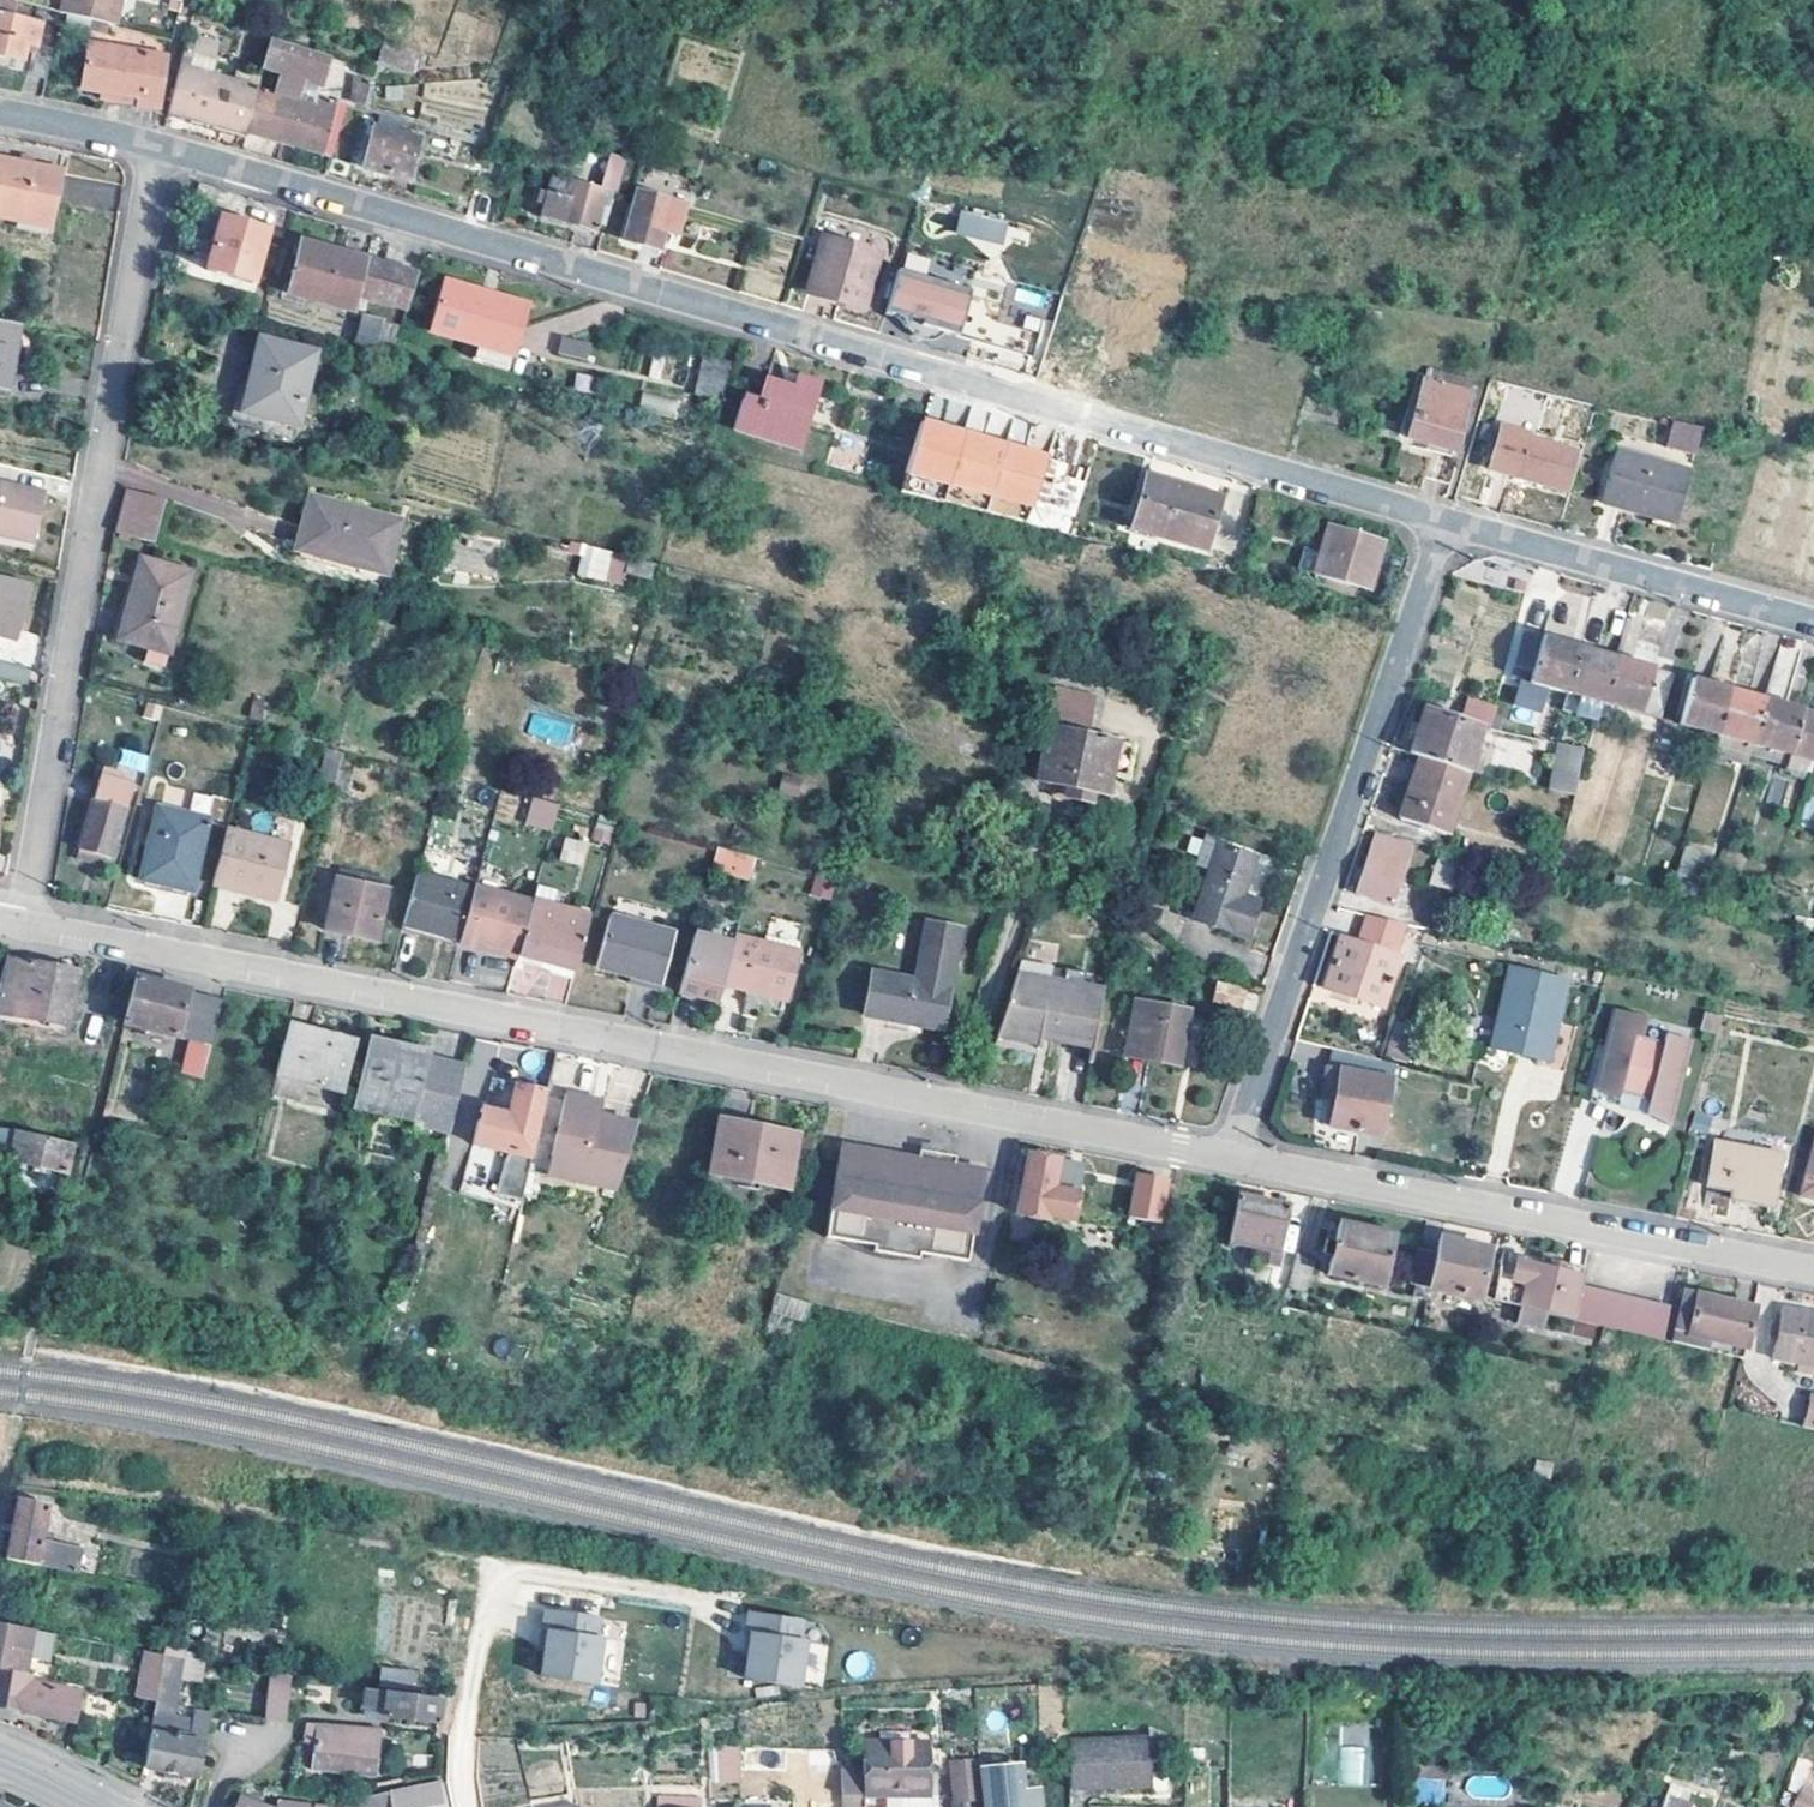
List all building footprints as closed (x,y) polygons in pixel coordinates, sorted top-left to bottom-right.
[(58,13),(44,10),(40,27),(13,21),(17,4),(12,2),(2,0),(0,0),(0,58),(23,64),(27,45),(35,46),(27,75),(49,79),(65,14),(58,13)] [(65,14),(114,26),(119,0),(61,0),(58,13),(65,14)] [(167,57),(89,44),(84,90),(103,92),(103,102),(118,104),(118,94),(140,98),(138,108),(159,111),(167,57)] [(377,63),(410,71),(415,54),(382,45),(377,63)] [(276,98),(258,94),(247,135),(323,156),(330,128),(309,122),(312,107),(296,103),(302,83),(320,88),(326,64),(273,46),(264,72),(281,76),(276,98)] [(247,135),(258,94),(189,74),(194,56),(184,54),(168,113),(247,135)] [(421,84),(421,111),(475,111),(475,84),(421,84)] [(140,98),(118,94),(118,104),(138,108),(140,98)] [(421,140),(367,125),(366,135),(372,137),(364,168),(409,181),(421,140)] [(0,158),(0,218),(50,229),(62,172),(0,158)] [(608,189),(571,178),(565,198),(541,191),(538,203),(545,205),(541,218),(595,232),(608,189)] [(687,205),(638,191),(624,240),(661,251),(665,234),(678,236),(687,205)] [(1004,243),(1008,219),(960,211),(956,236),(1004,243)] [(255,282),(269,231),(208,213),(196,253),(211,258),(207,270),(255,282)] [(812,291),(864,307),(880,255),(828,239),(812,291)] [(340,252),(302,241),(299,252),(337,260),(340,252)] [(387,265),(340,252),(337,260),(299,252),(288,294),(352,311),(358,294),(409,307),(418,273),(387,265)] [(973,290),(900,268),(886,312),(889,312),(892,313),(896,314),(899,316),(902,317),(904,320),(907,323),(909,327),(912,317),(924,320),(923,324),(959,335),(973,290)] [(477,356),(515,366),(531,302),(450,280),(437,330),(480,342),(477,356)] [(0,320),(0,387),(7,389),(21,324),(0,320)] [(381,328),(361,322),(356,343),(376,349),(381,328)] [(558,355),(588,359),(591,342),(561,337),(558,355)] [(320,352),(262,338),(245,413),(270,418),(272,407),(297,413),(304,415),(320,352)] [(722,396),(723,367),(697,367),(697,395),(722,396)] [(750,378),(744,399),(734,430),(802,448),(819,386),(794,380),(792,389),(750,378)] [(1471,395),(1425,381),(1408,438),(1454,453),(1471,395)] [(734,430),(744,399),(727,393),(717,425),(734,430)] [(677,414),(678,399),(643,396),(642,410),(677,414)] [(297,413),(272,407),(270,418),(295,424),(297,413)] [(1031,521),(1050,450),(921,416),(906,476),(947,487),(943,499),(1031,521)] [(1706,424),(1675,417),(1668,443),(1698,452),(1706,424)] [(1533,434),(1504,425),(1492,469),(1567,492),(1579,453),(1532,438),(1533,434)] [(1693,470),(1620,448),(1600,513),(1675,532),(1693,470)] [(1223,497),(1150,476),(1133,528),(1207,549),(1223,497)] [(34,542),(46,490),(0,478),(0,534),(34,542)] [(302,540),(392,565),(406,512),(317,486),(302,540)] [(167,498),(129,490),(116,534),(155,543),(167,498)] [(1384,542),(1330,525),(1316,574),(1364,589),(1370,568),(1378,569),(1384,542)] [(576,579),(622,584),(626,552),(581,546),(576,579)] [(191,571),(142,557),(120,638),(149,647),(145,661),(165,667),(169,652),(191,571)] [(0,580),(0,629),(1,626),(17,630),(26,587),(0,580)] [(1,626),(0,629),(0,633),(15,637),(17,630),(1,626)] [(1567,693),(1581,646),(1526,631),(1513,678),(1567,693)] [(1599,720),(1604,703),(1616,656),(1581,646),(1567,693),(1563,710),(1599,720)] [(1616,656),(1604,703),(1662,720),(1676,673),(1616,656)] [(1719,735),(1732,688),(1695,678),(1682,724),(1719,735)] [(1732,688),(1719,735),(1755,745),(1769,699),(1732,688)] [(1425,756),(1469,771),(1483,728),(1490,730),(1491,727),(1497,705),(1472,698),(1464,721),(1428,708),(1412,754),(1423,758),(1424,758),(1425,756)] [(1769,699),(1755,745),(1811,761),(1813,750),(1813,712),(1769,699)] [(1094,709),(1055,701),(1038,780),(1056,783),(1069,786),(1067,797),(1092,801),(1094,790),(1106,793),(1111,773),(1128,776),(1133,745),(1117,742),(1117,739),(1089,734),(1094,709)] [(1586,748),(1563,743),(1553,790),(1578,796),(1578,794),(1586,748)] [(346,750),(326,746),(318,782),(337,787),(346,750)] [(121,748),(118,765),(146,771),(149,754),(121,748)] [(1450,835),(1469,771),(1425,756),(1424,758),(1423,758),(1402,819),(1450,835)] [(808,772),(786,766),(781,787),(802,792),(808,772)] [(133,784),(101,775),(77,859),(99,864),(101,856),(112,858),(133,784)] [(1069,786),(1056,783),(1055,794),(1067,797),(1069,786)] [(525,824),(552,831),(559,803),(531,796),(525,824)] [(209,820),(160,807),(141,879),(160,884),(161,878),(171,880),(170,886),(190,891),(209,820)] [(292,849),(226,831),(213,883),(279,900),(292,849)] [(1416,842),(1378,834),(1358,892),(1394,904),(1416,842)] [(565,836),(559,859),(582,865),(588,842),(565,836)] [(1260,858),(1223,847),(1198,922),(1251,940),(1263,903),(1247,898),(1260,858)] [(756,858),(719,848),(714,866),(752,876),(756,858)] [(1466,862),(1442,854),(1431,886),(1455,894),(1466,862)] [(809,892),(829,899),(836,878),(817,871),(809,892)] [(461,941),(474,891),(417,875),(404,926),(461,941)] [(389,890),(338,878),(328,929),(378,940),(389,890)] [(533,906),(474,891),(461,941),(520,956),(533,906)] [(533,906),(520,956),(578,971),(592,915),(534,901),(533,906)] [(675,926),(613,909),(599,957),(663,973),(675,926)] [(1369,915),(1359,944),(1396,956),(1407,923),(1369,915)] [(914,981),(898,977),(889,1020),(940,1030),(959,927),(925,920),(914,981)] [(802,942),(739,925),(736,937),(799,954),(802,942)] [(719,1004),(724,984),(734,945),(696,935),(680,995),(719,1004)] [(734,945),(724,984),(787,1000),(799,954),(736,937),(734,945)] [(1359,944),(1342,939),(1325,988),(1383,1008),(1400,957),(1396,956),(1359,944)] [(10,956),(0,990),(0,1004),(22,1008),(22,1015),(71,1024),(83,969),(10,956)] [(1499,1023),(1507,1025),(1519,968),(1511,966),(1499,1023)] [(1519,968),(1507,1025),(1501,1049),(1550,1060),(1568,979),(1519,968)] [(889,1020),(898,977),(870,973),(862,1015),(889,1020)] [(1103,992),(1019,973),(996,1036),(1037,1045),(1042,1030),(1053,1031),(1052,1038),(1092,1047),(1103,992)] [(190,990),(138,976),(126,1023),(178,1036),(190,990)] [(1251,992),(1222,985),(1219,1005),(1247,1011),(1251,992)] [(225,999),(190,990),(178,1036),(200,1042),(213,1045),(225,999)] [(1189,1015),(1135,1005),(1124,1059),(1179,1070),(1189,1015)] [(1644,1122),(1671,1129),(1694,1044),(1669,1033),(1665,1041),(1642,1035),(1647,1017),(1614,1008),(1589,1107),(1614,1114),(1616,1106),(1645,1108),(1644,1122)] [(1718,1033),(1723,1016),(1706,1011),(1701,1028),(1718,1033)] [(1507,1025),(1499,1023),(1493,1047),(1501,1049),(1507,1025)] [(359,1042),(291,1024),(278,1075),(346,1093),(359,1042)] [(213,1045),(200,1042),(192,1073),(205,1076),(213,1045)] [(413,1121),(430,1059),(371,1042),(354,1104),(413,1121)] [(1383,1060),(1345,1051),(1341,1070),(1392,1080),(1395,1063),(1383,1060)] [(465,1069),(430,1059),(413,1121),(450,1133),(465,1069)] [(1341,1070),(1330,1068),(1323,1101),(1335,1102),(1331,1126),(1382,1136),(1392,1080),(1341,1070)] [(539,1127),(549,1089),(519,1083),(511,1117),(482,1111),(474,1144),(509,1152),(532,1158),(539,1127)] [(567,1092),(547,1172),(618,1186),(638,1120),(600,1112),(590,1110),(593,1097),(567,1092)] [(593,1097),(590,1110),(600,1112),(603,1099),(593,1097)] [(757,1131),(722,1125),(712,1174),(790,1189),(799,1134),(757,1127),(757,1131)] [(1779,1141),(1725,1131),(1723,1144),(1777,1154),(1779,1141)] [(73,1144),(18,1132),(12,1161),(67,1173),(73,1144)] [(918,1156),(841,1142),(825,1234),(873,1243),(872,1249),(917,1257),(918,1251),(966,1260),(983,1168),(955,1163),(956,1154),(920,1147),(918,1156)] [(1723,1144),(1717,1143),(1709,1185),(1734,1190),(1733,1198),(1774,1206),(1782,1155),(1777,1154),(1723,1144)] [(532,1158),(509,1152),(499,1189),(523,1195),(532,1158)] [(1060,1161),(1030,1154),(1019,1214),(1049,1221),(1050,1216),(1074,1222),(1078,1194),(1083,1166),(1060,1161)] [(1805,1198),(1813,1200),(1813,1165),(1805,1198)] [(1169,1182),(1139,1176),(1131,1218),(1161,1225),(1169,1182)] [(1278,1262),(1294,1266),(1298,1253),(1304,1233),(1283,1228),(1287,1206),(1239,1197),(1231,1241),(1260,1247),(1257,1264),(1277,1268),(1278,1262)] [(1375,1230),(1341,1222),(1338,1242),(1328,1241),(1326,1253),(1334,1255),(1331,1275),(1383,1287),(1395,1234),(1390,1234),(1391,1228),(1388,1226),(1377,1223),(1375,1226),(1375,1230)] [(1424,1252),(1416,1288),(1480,1302),(1492,1248),(1441,1238),(1437,1255),(1424,1252)] [(1416,1288),(1424,1252),(1420,1252),(1413,1288),(1416,1288)] [(1575,1319),(1582,1289),(1586,1269),(1512,1254),(1507,1276),(1498,1275),(1493,1302),(1521,1307),(1547,1314),(1575,1319)] [(1669,1309),(1582,1289),(1575,1319),(1577,1320),(1604,1326),(1662,1340),(1669,1309)] [(1755,1309),(1684,1292),(1673,1342),(1744,1359),(1755,1309)] [(1543,1330),(1547,1314),(1521,1307),(1518,1324),(1543,1330)] [(1783,1307),(1773,1359),(1797,1364),(1813,1367),(1813,1313),(1783,1307)] [(1575,1319),(1547,1314),(1543,1330),(1574,1336),(1577,1320),(1575,1319)] [(1797,1364),(1795,1375),(1813,1379),(1813,1367),(1797,1364)] [(1810,1396),(1802,1426),(1813,1429),(1813,1397),(1810,1396)] [(50,1504),(19,1498),(7,1559),(42,1566),(79,1573),(82,1549),(51,1544),(43,1542),(45,1526),(50,1504)] [(55,1527),(45,1526),(43,1542),(51,1544),(55,1527)] [(94,1551),(82,1549),(79,1573),(90,1575),(94,1551)] [(600,1617),(546,1609),(543,1630),(548,1631),(542,1674),(596,1682),(603,1638),(597,1637),(600,1617)] [(804,1620),(750,1612),(746,1633),(751,1634),(745,1677),(799,1686),(806,1641),(801,1640),(804,1620)] [(26,1675),(29,1655),(33,1630),(0,1624),(0,1670),(26,1675)] [(50,1634),(33,1630),(29,1655),(47,1658),(50,1634)] [(157,1702),(165,1657),(145,1653),(137,1697),(157,1702)] [(165,1654),(165,1657),(157,1702),(156,1704),(176,1706),(185,1658),(165,1654)] [(379,1687),(416,1690),(417,1670),(380,1668),(379,1687)] [(7,1708),(76,1722),(82,1692),(30,1683),(31,1676),(26,1675),(0,1670),(0,1707),(7,1708)] [(294,1678),(274,1676),(268,1719),(289,1722),(294,1678)] [(442,1698),(368,1689),(366,1716),(440,1725),(442,1698)] [(212,1713),(201,1712),(199,1722),(154,1714),(145,1767),(199,1779),(212,1713)] [(382,1731),(307,1724),(304,1738),(317,1741),(314,1769),(376,1776),(382,1731)] [(1367,1784),(1363,1725),(1339,1726),(1343,1786),(1367,1784)] [(878,1741),(878,1752),(908,1751),(907,1740),(878,1741)] [(1153,1791),(1152,1742),(1070,1744),(1071,1793),(1153,1791)] [(863,1752),(863,1780),(845,1780),(846,1806),(867,1806),(883,1806),(935,1806),(935,1805),(931,1805),(930,1750),(908,1751),(878,1752),(863,1752)] [(740,1753),(720,1754),(720,1791),(741,1791),(740,1753)] [(1044,1792),(1024,1792),(1023,1768),(983,1770),(986,1806),(1045,1806),(1044,1792)] [(441,1782),(413,1786),(387,1792),(390,1806),(442,1806),(445,1806),(441,1782)] [(1670,1789),(1664,1806),(1686,1806),(1690,1795),(1670,1789)] [(1045,1806),(1053,1806),(1053,1791),(1044,1792),(1045,1806)] [(1802,1791),(1794,1806),(1813,1806),(1813,1796),(1802,1791)] [(387,1792),(355,1799),(357,1806),(386,1806),(390,1806),(387,1792)] [(659,1806),(681,1806),(681,1798),(659,1798),(659,1806)]
